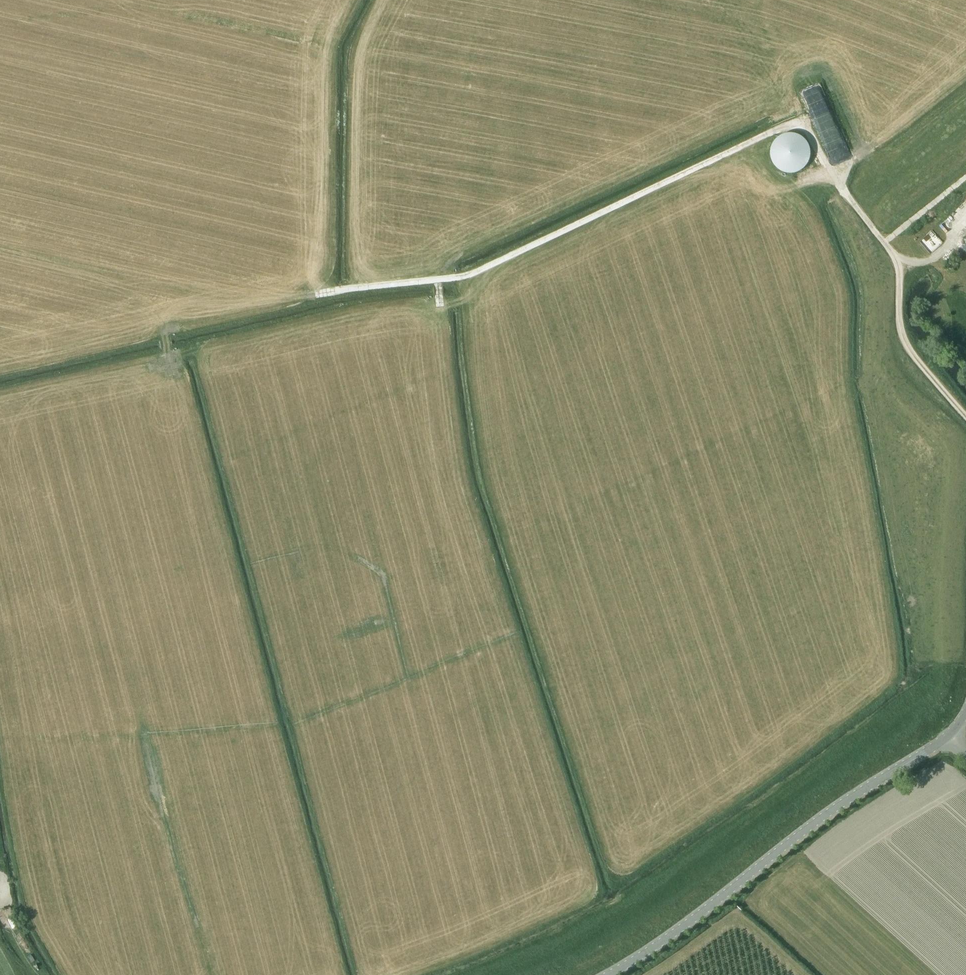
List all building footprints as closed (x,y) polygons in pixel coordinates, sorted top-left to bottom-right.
[(805,171),(806,141),(795,141),(795,157),(775,157),(774,170),(805,171)]
